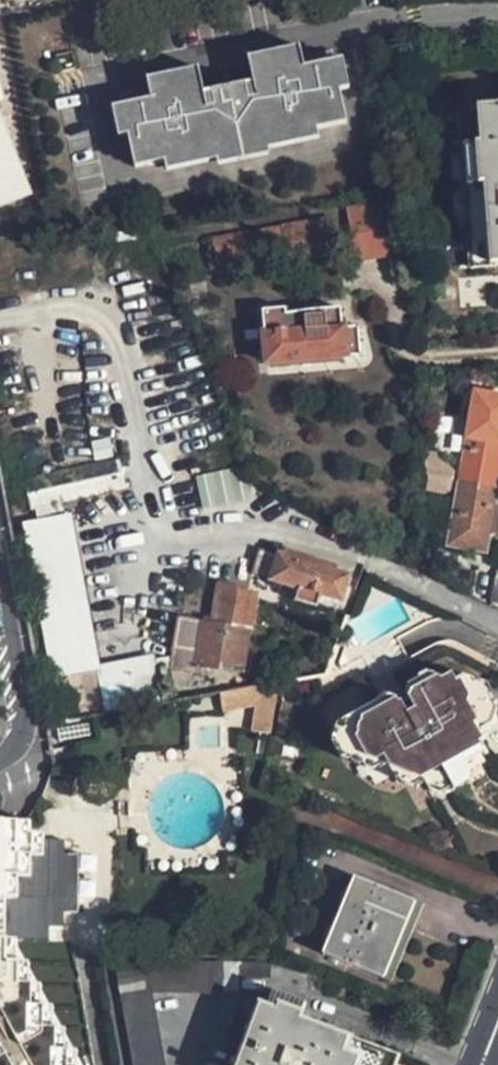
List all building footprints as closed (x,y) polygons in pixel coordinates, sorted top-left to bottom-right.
[(202,78),(124,93),(137,167),(216,150),(218,157),(266,146),(265,140),(350,124),(335,52),(251,68),(254,83),(259,107),(247,109),(242,85),(220,90),(225,114),(210,117),(205,93),(202,78)] [(259,107),(254,83),(242,85),(247,109),(259,107)] [(220,90),(205,93),(210,117),(225,114),(220,90)] [(471,266),(497,264),(497,109),(459,111),(471,266)] [(29,194),(0,122),(0,205),(29,194)] [(375,224),(374,209),(351,212),(353,228),(375,224)] [(212,244),(218,274),(287,260),(335,250),(329,221),(279,230),(212,244)] [(375,224),(353,228),(357,258),(387,253),(383,222),(375,224)] [(269,367),(363,357),(359,330),(345,332),(342,313),(288,316),(288,312),(266,313),(269,367)] [(459,485),(497,492),(497,490),(497,426),(469,422),(459,485)] [(124,488),(115,460),(22,482),(30,512),(124,488)] [(233,467),(194,476),(202,511),(241,502),(233,467)] [(445,483),(425,479),(425,500),(442,502),(445,483)] [(459,485),(449,551),(488,556),(491,536),(494,514),(497,492),(459,485)] [(72,515),(23,525),(53,680),(102,670),(72,515)] [(339,602),(346,580),(266,552),(258,574),(297,588),(293,601),(314,609),(319,596),(339,602)] [(212,624),(203,622),(176,618),(167,667),(196,672),(197,669),(223,672),(224,666),(245,669),(252,630),(257,593),(219,586),(212,624)] [(152,664),(98,674),(102,694),(107,715),(116,714),(161,706),(157,684),(152,664)] [(167,667),(152,664),(157,684),(161,706),(164,688),(167,667)] [(354,769),(364,772),(364,771),(383,761),(389,770),(399,787),(401,786),(420,775),(423,781),(463,759),(483,748),(485,746),(481,738),(473,723),(496,710),(497,709),(497,705),(490,690),(479,687),(463,696),(459,688),(454,679),(441,686),(409,703),(402,707),(339,742),(354,769)] [(409,692),(407,700),(409,703),(441,686),(439,683),(430,680),(409,692)] [(463,696),(479,687),(467,683),(459,688),(463,696)] [(242,741),(269,738),(266,686),(203,698),(209,719),(239,712),(242,741)] [(81,698),(85,719),(107,715),(102,694),(81,698)] [(339,742),(402,707),(400,704),(391,702),(338,731),(332,750),(342,767),(354,769),(339,742)] [(497,721),(497,713),(496,710),(473,723),(481,738),(495,730),(497,721)] [(483,748),(463,759),(468,769),(484,759),(486,753),(483,748)] [(423,781),(427,788),(432,797),(444,801),(469,787),(473,778),(468,769),(463,759),(423,781)] [(383,761),(364,771),(367,776),(375,778),(389,770),(383,761)] [(416,794),(427,788),(423,781),(420,775),(401,786),(403,790),(416,794)] [(71,1048),(59,1048),(59,1026),(47,1026),(47,1005),(36,1005),(35,984),(23,983),(23,961),(11,961),(12,939),(49,939),(49,926),(63,926),(64,911),(76,911),(78,850),(64,850),(64,838),(47,838),(47,831),(35,830),(35,823),(0,821),(0,1064),(71,1064),(71,1048)] [(298,943),(321,951),(350,873),(327,864),(298,943)] [(356,884),(326,962),(385,985),(414,907),(356,884)] [(153,1010),(240,1003),(238,987),(272,984),(270,968),(115,980),(132,1064),(165,1064),(153,1010)] [(239,1064),(391,1064),(392,1063),(363,1051),(365,1046),(299,1021),(301,1016),(279,1008),(277,1014),(260,1006),(239,1064)]
